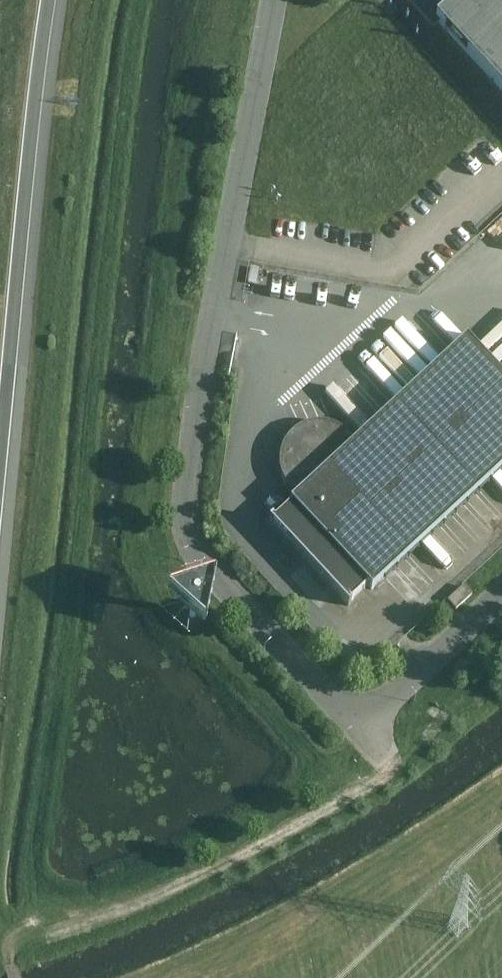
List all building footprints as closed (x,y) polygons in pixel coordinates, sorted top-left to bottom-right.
[(437,21),(501,91),(501,0),(412,0),(434,23),(437,21)] [(296,431),(288,438),(286,441),(285,444),(283,447),(282,450),(281,453),(280,457),(279,460),(279,464),(279,467),(280,471),(281,474),(282,478),(283,481),(285,484),(287,487),(289,490),(291,492),(294,495),(296,498),(290,503),(292,504),(274,521),(273,520),(270,522),(349,607),(352,605),(350,603),(368,587),(372,591),(501,470),(501,377),(467,339),(355,443),(352,440),(350,437),(348,435),(345,433),(342,430),(339,429),(336,427),(333,426),(330,425),(326,424),(323,424),(319,423),(316,424),(312,424),(309,425),(305,426),(302,427),(299,429),(296,431)] [(391,352),(384,358),(404,379),(410,373),(391,352)] [(464,587),(448,602),(456,611),(472,596),(464,587)]
